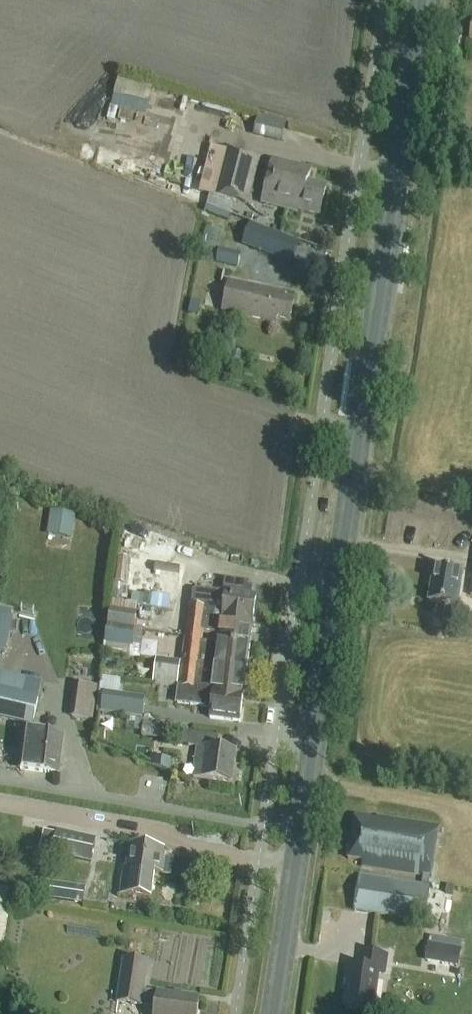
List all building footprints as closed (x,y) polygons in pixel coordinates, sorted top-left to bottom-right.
[(134,102),(135,83),(114,82),(113,101),(134,102)] [(281,144),(286,122),(259,115),(253,136),(281,144)] [(228,152),(216,198),(249,206),(260,160),(228,152)] [(312,172),(274,162),(263,204),(298,213),(298,211),(320,216),(327,189),(311,185),(312,184),(309,183),(312,172)] [(273,254),(281,235),(251,224),(244,243),(273,254)] [(240,255),(219,250),(217,262),(237,267),(240,255)] [(289,320),(293,302),(285,300),(286,295),(231,283),(224,313),(276,324),(277,318),(289,320)] [(74,532),(76,515),(51,512),(49,528),(74,532)] [(120,535),(173,554),(178,538),(126,519),(120,535)] [(458,608),(463,574),(435,569),(429,603),(458,608)] [(190,609),(189,617),(252,624),(255,597),(251,597),(252,591),(248,586),(228,584),(227,594),(225,594),(225,595),(197,592),(194,595),(192,609),(190,609)] [(108,629),(133,633),(136,614),(111,610),(108,629)] [(189,617),(187,639),(202,641),(203,632),(220,634),(219,637),(220,637),(219,644),(249,648),(252,624),(189,617)] [(129,657),(133,633),(108,629),(104,652),(129,657)] [(247,672),(249,648),(219,644),(202,642),(202,641),(187,639),(183,664),(247,672)] [(178,686),(181,662),(156,659),(153,683),(178,686)] [(196,689),(244,695),(247,672),(183,664),(183,671),(198,673),(196,689)] [(183,671),(180,688),(192,689),(190,707),(212,709),(210,720),(240,723),(243,696),(244,695),(196,689),(198,673),(183,671)] [(78,684),(77,719),(97,719),(97,684),(78,684)] [(32,726),(38,699),(0,690),(0,719),(32,726)] [(145,701),(104,696),(102,714),(143,719),(145,701)] [(143,722),(142,737),(160,740),(162,724),(143,722)] [(175,744),(189,747),(199,748),(194,778),(232,784),(237,753),(217,750),(218,738),(177,732),(175,744)] [(26,733),(25,741),(21,770),(32,772),(58,776),(63,738),(26,733)] [(377,819),(355,815),(348,859),(362,861),(361,867),(423,877),(422,883),(429,884),(430,878),(431,878),(439,826),(377,817),(377,819)] [(56,833),(52,855),(91,862),(95,840),(56,833)] [(171,864),(163,863),(165,851),(131,847),(128,869),(124,868),(121,889),(125,890),(124,897),(151,900),(155,874),(170,876),(171,864)] [(421,886),(358,877),(353,911),(424,922),(430,888),(428,888),(429,884),(422,883),(421,886)] [(45,887),(43,898),(75,903),(76,891),(45,887)] [(427,944),(424,961),(441,964),(444,947),(427,944)] [(352,968),(345,1010),(370,1013),(374,1013),(379,975),(384,976),(386,957),(364,954),(361,970),(352,968)] [(200,1000),(158,994),(144,992),(148,963),(124,960),(118,1004),(142,1007),(156,1009),(155,1013),(198,1013),(200,1000)]
